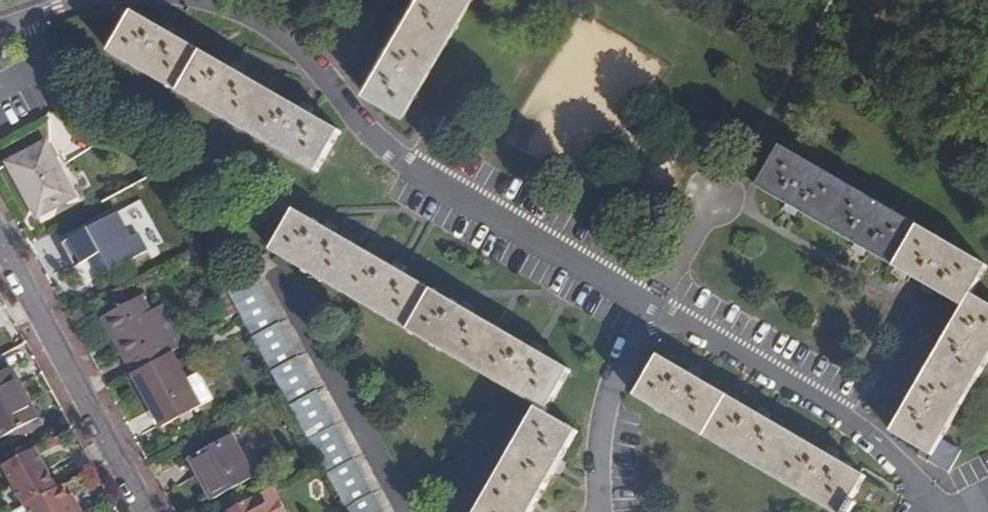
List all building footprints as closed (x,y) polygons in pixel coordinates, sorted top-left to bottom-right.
[(369,92),(408,115),(475,0),(423,0),(369,92)] [(113,55),(319,174),(343,133),(137,14),(113,55)] [(19,154),(49,210),(85,191),(56,136),(19,154)] [(762,188),(967,306),(895,432),(924,448),(921,453),(953,471),(966,449),(947,439),(987,367),(987,299),(976,293),(987,273),(987,263),(786,147),(762,188)] [(127,207),(71,237),(88,267),(101,261),(109,276),(161,250),(148,227),(141,232),(127,207)] [(479,511),(535,511),(582,431),(551,413),(575,371),(300,211),(276,252),(540,406),(479,511)] [(351,511),(385,511),(259,280),(232,293),(351,511)] [(112,314),(142,369),(145,368),(145,367),(181,348),(183,347),(154,291),(112,314)] [(195,376),(181,348),(145,367),(145,368),(171,422),(180,418),(191,412),(208,403),(195,376)] [(837,511),(854,511),(860,503),(855,500),(869,475),(661,355),(638,397),(837,511)] [(26,382),(18,368),(0,378),(0,397),(26,382)] [(208,370),(195,376),(208,403),(221,396),(208,370)] [(26,382),(0,397),(0,434),(3,439),(44,419),(26,382)] [(191,412),(180,418),(183,423),(194,418),(191,412)] [(202,454),(224,495),(262,475),(241,434),(202,454)] [(38,451),(8,468),(32,511),(43,511),(74,496),(69,487),(62,489),(49,467),(48,467),(38,451)] [(262,495),(229,511),(271,511),(262,495)] [(84,508),(81,509),(74,496),(43,511),(86,511),(84,508)]
